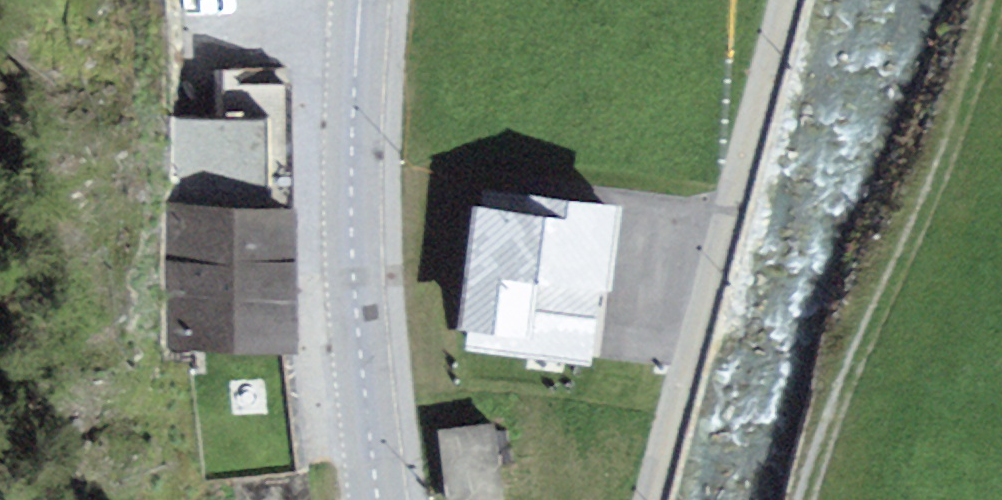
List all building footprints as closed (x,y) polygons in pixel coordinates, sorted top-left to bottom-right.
[(219,104),(279,106),(281,67),(221,64),(219,104)] [(160,219),(161,364),(197,363),(281,362),(280,215),(258,215),(257,129),(173,130),(174,218),(160,219)] [(527,202),(479,195),(459,336),(600,356),(623,193),(530,180),(527,202)] [(236,499),(302,499),(281,362),(197,363),(209,486),(234,484),(236,499)] [(441,499),(494,499),(486,435),(434,441),(441,499)]
